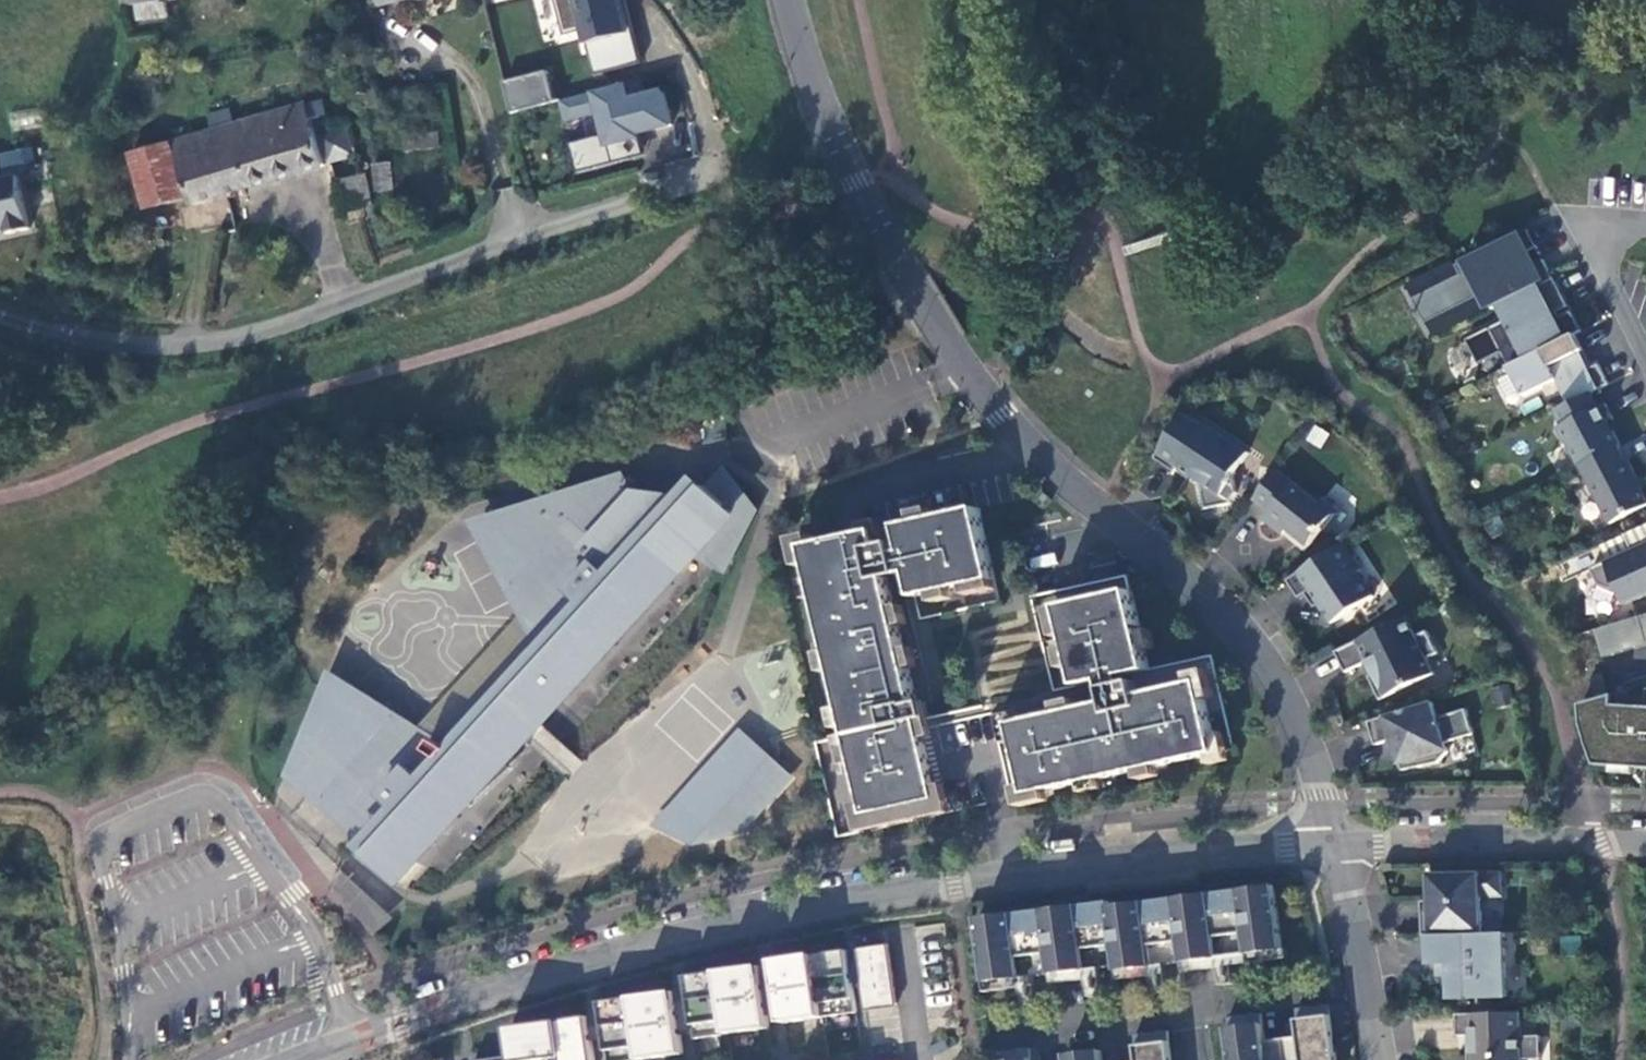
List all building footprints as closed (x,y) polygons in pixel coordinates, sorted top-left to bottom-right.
[(548,73),(504,83),(512,114),(556,103),(548,73)] [(629,85),(560,100),(565,124),(597,117),(602,136),(570,144),(577,175),(636,161),(637,169),(695,156),(685,112),(671,116),(666,92),(632,99),(629,85)] [(306,104),(176,142),(193,204),(324,166),(306,104)] [(173,142),(93,165),(110,222),(188,199),(173,142)] [(0,157),(0,232),(8,230),(8,235),(31,229),(19,176),(27,174),(20,152),(0,157)] [(390,162),(370,163),(373,193),(393,192),(390,162)] [(373,206),(366,174),(339,181),(346,212),(373,206)] [(1464,277),(1416,301),(1420,308),(1416,310),(1422,321),(1425,319),(1429,325),(1488,296),(1495,311),(1503,307),(1555,281),(1546,262),(1535,267),(1529,255),(1540,249),(1531,231),(1460,268),(1464,277)] [(1450,264),(1400,281),(1405,294),(1455,278),(1450,264)] [(1557,279),(1555,281),(1503,307),(1510,322),(1469,342),(1481,366),(1505,355),(1512,369),(1578,336),(1584,333),(1557,279)] [(1512,369),(1527,399),(1559,382),(1571,406),(1594,395),(1612,386),(1602,367),(1590,373),(1581,355),(1586,352),(1578,336),(1512,369)] [(1571,406),(1558,413),(1566,427),(1560,430),(1569,446),(1571,445),(1582,468),(1583,467),(1622,448),(1611,425),(1617,422),(1609,406),(1602,410),(1594,395),(1571,406)] [(1178,473),(1182,469),(1203,483),(1208,510),(1226,507),(1238,488),(1236,478),(1252,454),(1208,426),(1207,428),(1188,415),(1158,460),(1178,473)] [(1613,526),(1645,509),(1645,496),(1638,480),(1640,479),(1632,462),(1629,463),(1622,448),(1583,467),(1613,526)] [(625,481),(482,527),(529,618),(546,649),(452,751),(438,742),(437,744),(421,734),(336,681),(307,750),(317,760),(307,786),(344,819),(358,803),(392,834),(370,858),(398,885),(528,742),(545,724),(699,555),(726,569),(757,512),(726,469),(680,519),(673,512),(683,500),(631,493),(625,481)] [(1330,534),(1346,515),(1327,500),(1322,505),(1281,471),(1256,501),(1271,513),(1265,520),(1285,536),(1289,531),(1310,548),(1325,530),(1330,534)] [(982,510),(809,548),(869,816),(940,800),(923,723),(930,720),(927,703),(919,704),(892,581),(913,576),(917,598),(998,581),(982,510)] [(1348,545),(1290,582),(1302,600),(1313,592),(1334,625),(1376,598),(1361,574),(1365,571),(1348,545)] [(1594,571),(1601,587),(1621,594),(1626,606),(1645,597),(1645,548),(1594,571)] [(1132,579),(1036,598),(1056,692),(1105,683),(1110,705),(1014,725),(1030,798),(1219,755),(1204,684),(1141,696),(1138,683),(1126,685),(1125,677),(1152,672),(1132,579)] [(1597,632),(1605,659),(1645,647),(1645,617),(1597,632)] [(421,734),(437,744),(438,742),(452,751),(546,649),(529,618),(421,734)] [(1410,619),(1339,653),(1349,674),(1371,663),(1377,676),(1372,678),(1383,701),(1437,676),(1430,660),(1441,655),(1430,633),(1419,638),(1410,619)] [(1605,676),(1593,680),(1599,699),(1610,695),(1605,676)] [(1491,687),(1493,705),(1511,702),(1509,684),(1491,687)] [(1584,707),(1585,723),(1587,737),(1599,767),(1645,771),(1645,709),(1617,707),(1617,697),(1584,707)] [(1395,742),(1405,772),(1441,765),(1451,753),(1448,745),(1477,736),(1469,711),(1440,720),(1436,704),(1371,723),(1378,747),(1395,742)] [(545,724),(528,742),(534,748),(549,728),(545,724)] [(660,830),(692,845),(772,756),(748,734),(660,830)] [(337,886),(377,936),(396,920),(347,874),(337,886)] [(1505,897),(1505,874),(1432,876),(1433,917),(1425,917),(1425,937),(1432,937),(1506,935),(1506,934),(1485,934),(1484,898),(1505,897)] [(1112,903),(981,919),(989,983),(1118,966),(1118,972),(1285,950),(1276,887),(1112,908),(1112,903)] [(1506,935),(1432,937),(1432,938),(1433,938),(1434,963),(1433,963),(1433,965),(1453,964),(1454,998),(1453,998),(1453,1000),(1510,998),(1510,997),(1509,997),(1508,974),(1509,974),(1509,973),(1508,973),(1507,936),(1508,936),(1508,935),(1506,935)] [(891,946),(859,950),(867,1010),(899,1005),(891,946)] [(776,962),(785,1024),(860,1014),(851,951),(776,962)] [(689,978),(698,1040),(772,1030),(763,967),(689,978)] [(611,1059),(654,1059),(686,1055),(677,993),(603,1003),(611,1059)] [(1229,1019),(1235,1059),(1339,1059),(1332,1006),(1299,1011),(1302,1038),(1267,1043),(1263,1015),(1229,1019)] [(1543,1037),(1523,1038),(1523,1014),(1459,1016),(1460,1038),(1470,1037),(1474,1037),(1475,1050),(1470,1050),(1471,1059),(1543,1059),(1543,1037)] [(591,1018),(512,1029),(516,1057),(491,1059),(597,1059),(591,1018)] [(1169,1034),(1137,1038),(1140,1059),(1173,1059),(1169,1034)] [(998,1053),(999,1059),(1034,1059),(1033,1052),(998,1053)] [(1104,1052),(1071,1057),(1071,1059),(1104,1059),(1104,1052)]
